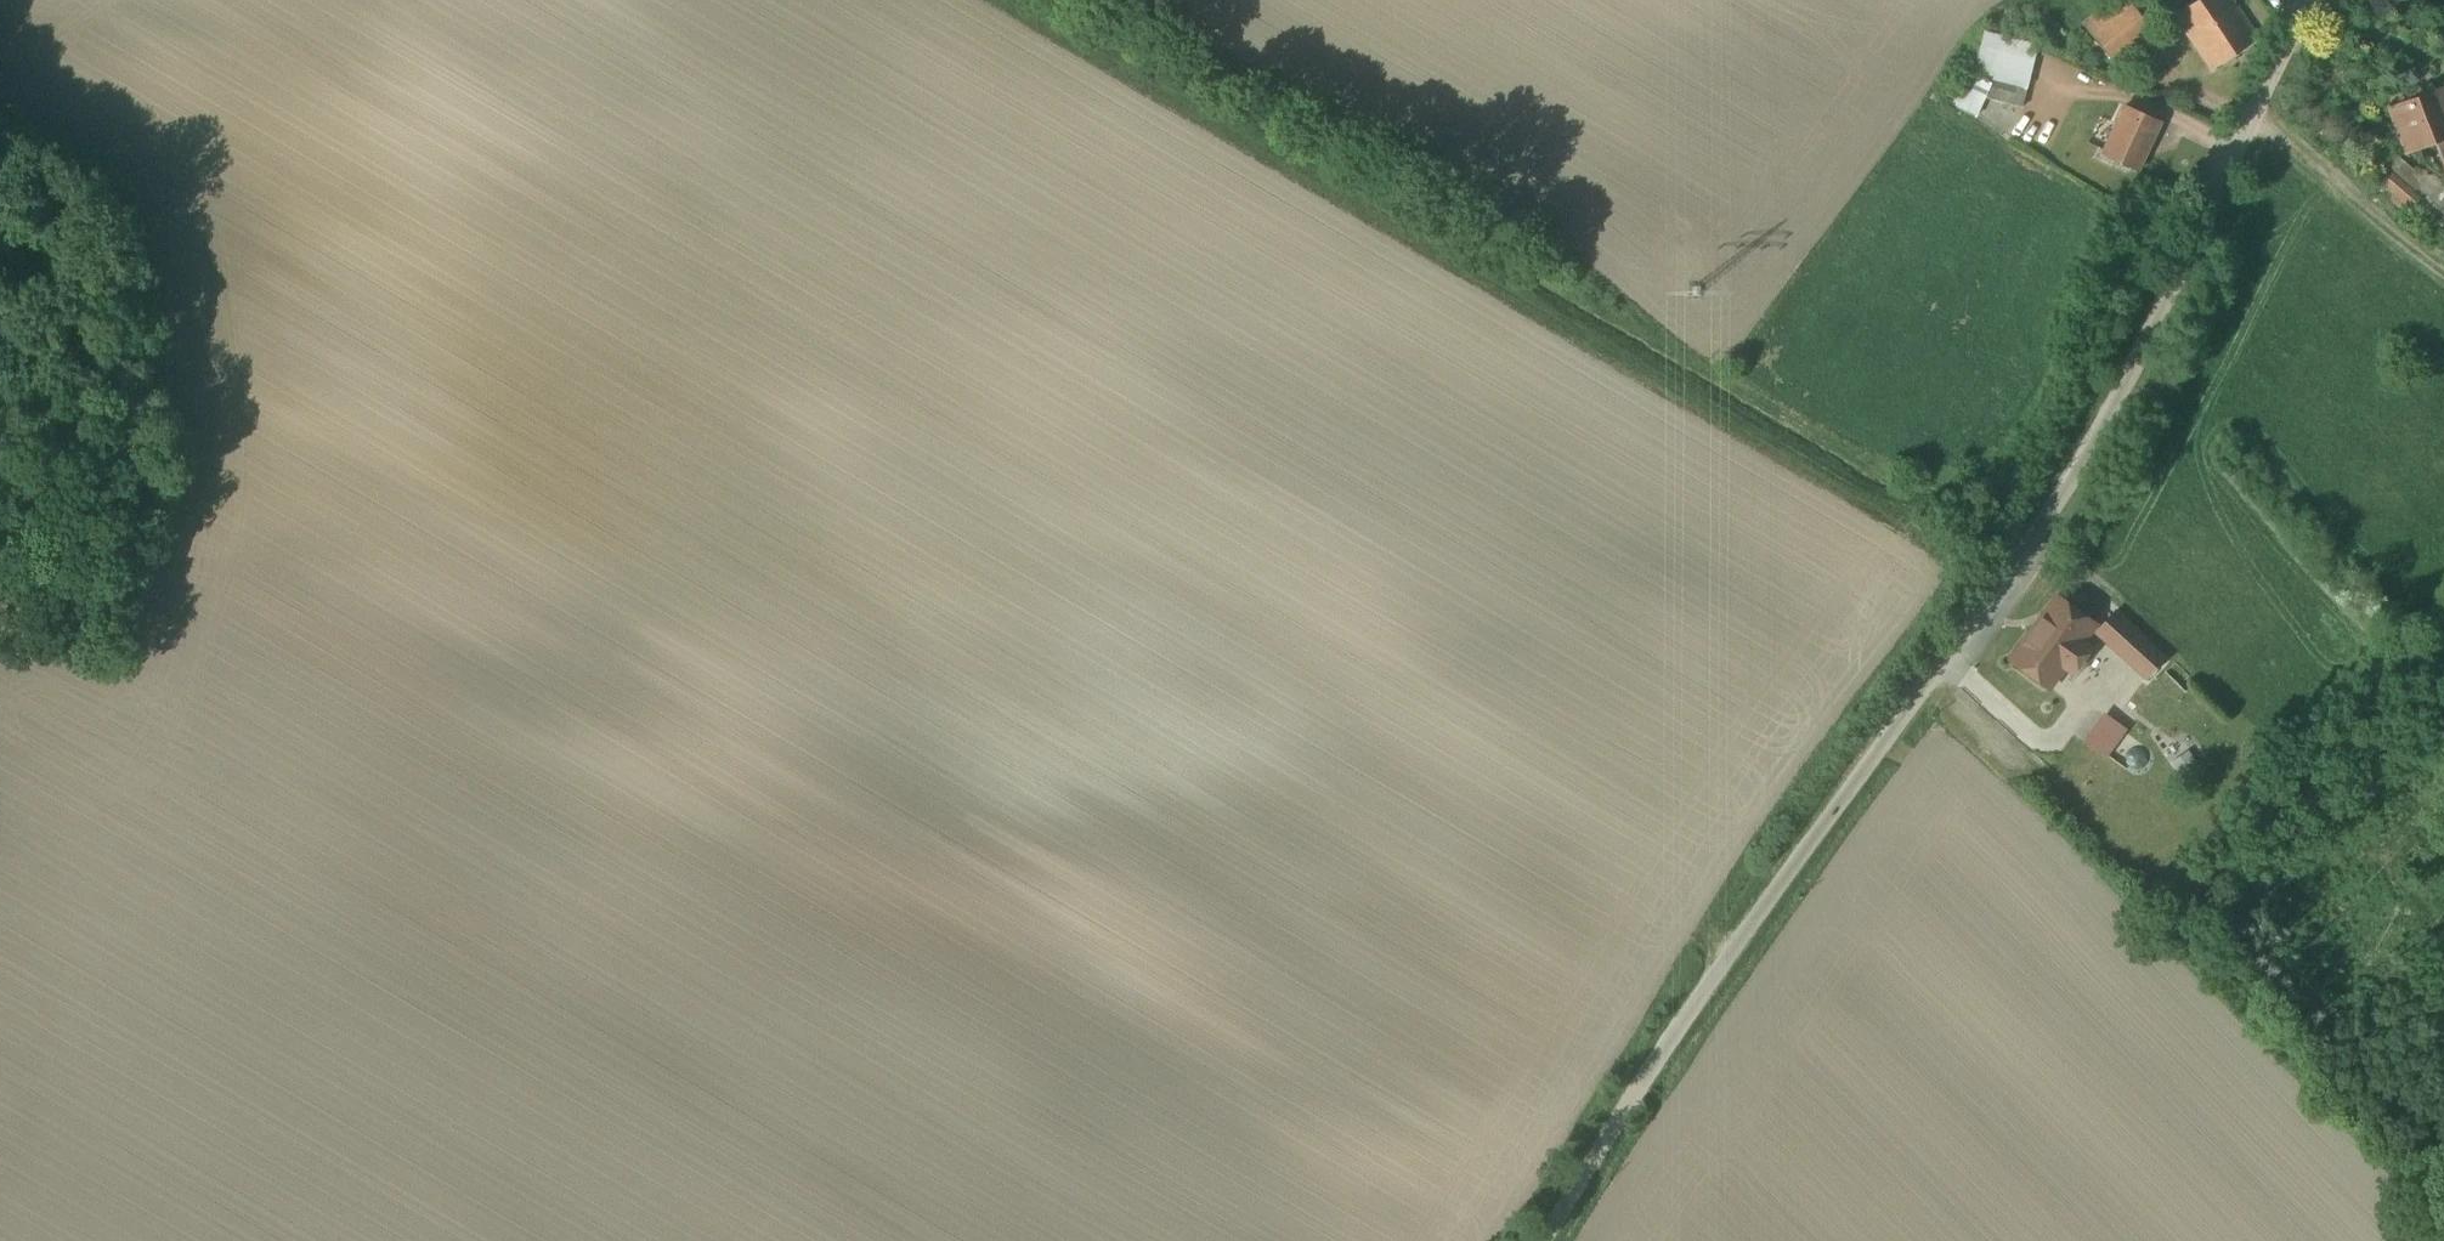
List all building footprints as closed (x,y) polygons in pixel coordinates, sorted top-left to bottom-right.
[(2103,64),(2149,28),(2127,0),(2117,0),(2077,31),(2103,64)] [(2229,0),(2181,0),(2160,15),(2207,79),(2259,41),(2229,0)] [(1985,80),(2022,88),(2033,44),(1976,31),(1962,88),(1982,93),(1985,80)] [(1941,107),(1973,116),(1980,95),(1948,86),(1941,107)] [(1993,87),(1993,103),(2019,102),(2019,86),(1993,87)] [(2390,110),(2407,153),(2436,142),(2443,162),(2443,93),(2443,89),(2390,110)] [(2125,105),(2102,155),(2138,171),(2161,121),(2125,105)] [(2383,165),(2366,185),(2430,238),(2443,222),(2443,216),(2383,165)] [(2047,687),(2094,625),(2060,600),(2013,661),(2047,687)] [(2165,659),(2115,612),(2095,634),(2146,680),(2165,659)] [(2077,742),(2103,759),(2123,729),(2097,712),(2077,742)]
